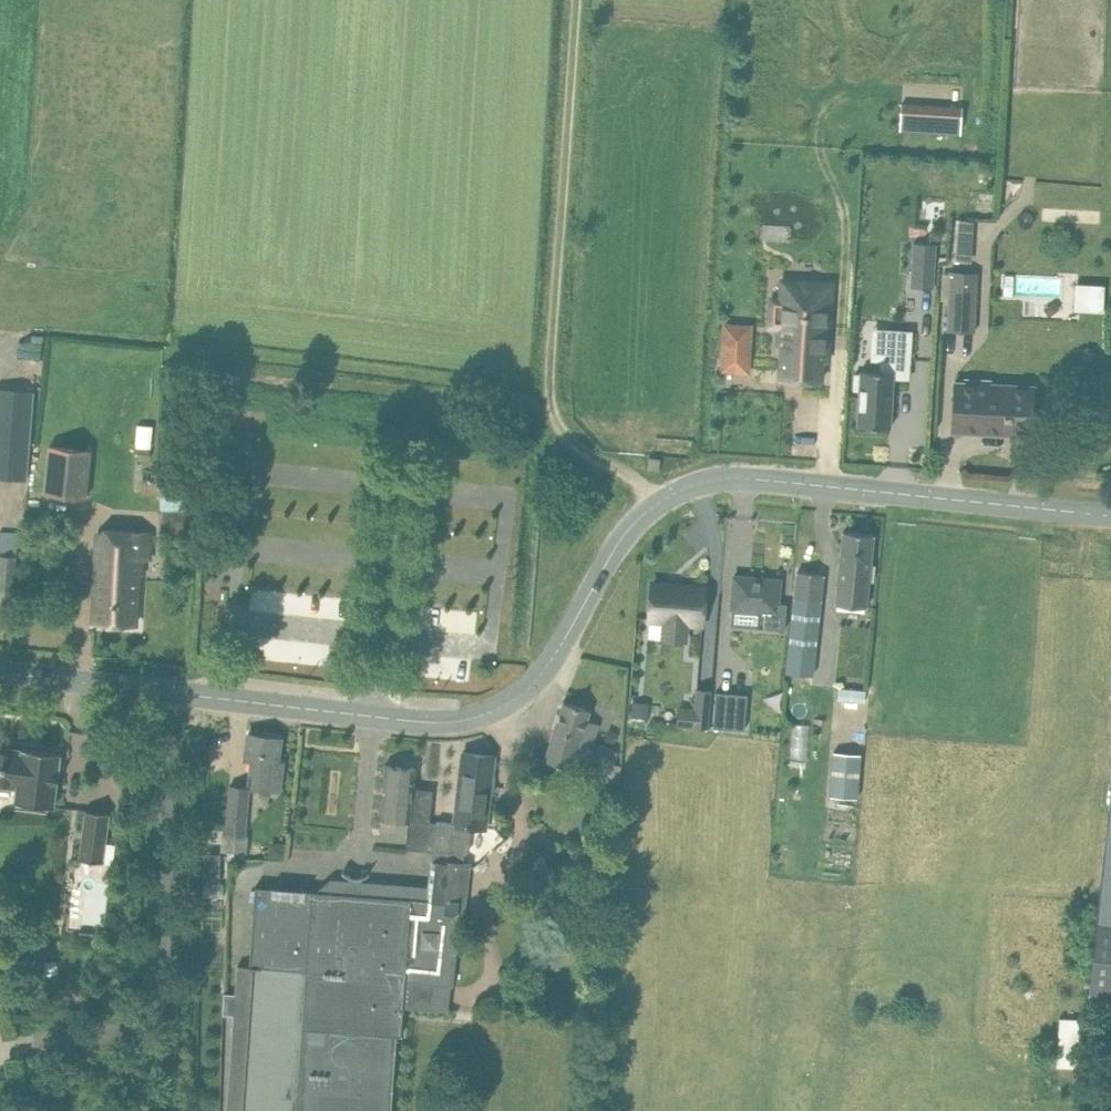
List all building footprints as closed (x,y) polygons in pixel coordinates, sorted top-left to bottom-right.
[(952,271),(950,329),(975,330),(977,272),(970,271),(970,261),(973,261),(975,220),(957,219),(954,260),(955,260),(955,271),(952,271)] [(914,243),(911,286),(933,287),(936,244),(914,243)] [(772,299),(771,325),(780,325),(780,328),(798,329),(797,346),(783,345),(783,348),(781,378),(822,381),(823,361),(827,361),(828,348),(824,348),(824,334),(829,334),(832,282),(783,280),(781,299),(772,299)] [(1079,284),(1077,306),(1104,307),(1105,285),(1079,284)] [(855,374),(854,389),(860,389),(858,425),(891,427),(894,378),(894,373),(905,374),(906,361),(910,362),(912,331),(889,330),(887,360),(886,372),(861,370),(860,374),(855,374)] [(1031,435),(1033,405),(1027,405),(1028,386),(990,384),(990,381),(965,379),(965,383),(955,382),(952,431),(1031,435)] [(4,476),(27,478),(30,451),(34,391),(0,388),(0,476),(4,476)] [(43,490),(43,493),(86,498),(92,451),(89,451),(48,446),(43,490)] [(186,531),(187,511),(161,511),(161,531),(186,531)] [(98,529),(94,600),(93,622),(136,625),(138,574),(142,574),(142,558),(150,558),(152,532),(98,529)] [(869,579),(873,580),(875,565),(871,565),(874,534),(843,531),(836,603),(866,606),(869,579)] [(15,586),(16,552),(2,552),(1,586),(15,586)] [(795,597),(790,647),(818,650),(823,600),(826,574),(797,571),(795,597)] [(732,608),(730,625),(759,627),(785,629),(787,604),(778,603),(780,579),(734,576),(732,608)] [(652,584),(650,618),(665,619),(664,639),(685,640),(687,621),(703,622),(705,588),(652,584)] [(864,701),(865,689),(839,687),(838,698),(864,701)] [(697,689),(694,728),(709,729),(712,690),(697,689)] [(716,692),(713,727),(745,729),(747,694),(716,692)] [(633,699),(632,716),(648,716),(649,700),(633,699)] [(545,760),(566,767),(583,772),(589,755),(614,763),(618,751),(593,742),(599,724),(587,720),(590,710),(564,701),(554,730),(555,730),(545,760)] [(281,737),(249,733),(245,760),(251,760),(248,786),(282,790),(285,763),(278,762),(281,737)] [(17,787),(16,802),(53,807),(60,752),(22,747),(22,749),(0,747),(0,785),(17,787)] [(856,795),(860,751),(833,749),(830,793),(856,795)] [(463,752),(455,823),(470,827),(488,828),(494,756),(463,752)] [(385,765),(379,819),(408,821),(406,849),(427,851),(430,820),(432,791),(425,790),(415,789),(417,768),(416,768),(385,765)] [(251,787),(230,785),(228,816),(230,816),(228,834),(223,833),(222,851),(247,853),(249,836),(245,836),(251,787)] [(1098,919),(1110,920),(1110,794),(1098,919)] [(309,835),(331,815),(315,797),(299,811),(307,819),(300,826),(309,835)] [(87,810),(80,859),(102,862),(102,861),(113,863),(116,844),(105,842),(109,813),(87,810)] [(223,1014),(236,1014),(229,1110),(391,1110),(396,1034),(401,1034),(403,1006),(412,1007),(447,1010),(450,985),(452,985),(460,915),(463,916),(467,862),(464,861),(465,854),(468,851),(470,827),(455,823),(430,820),(427,851),(432,851),(427,885),(330,878),(315,891),(255,886),(250,966),(239,965),(237,993),(224,993),(223,1014)] [(1098,919),(1090,993),(1110,995),(1110,920),(1098,919)]
